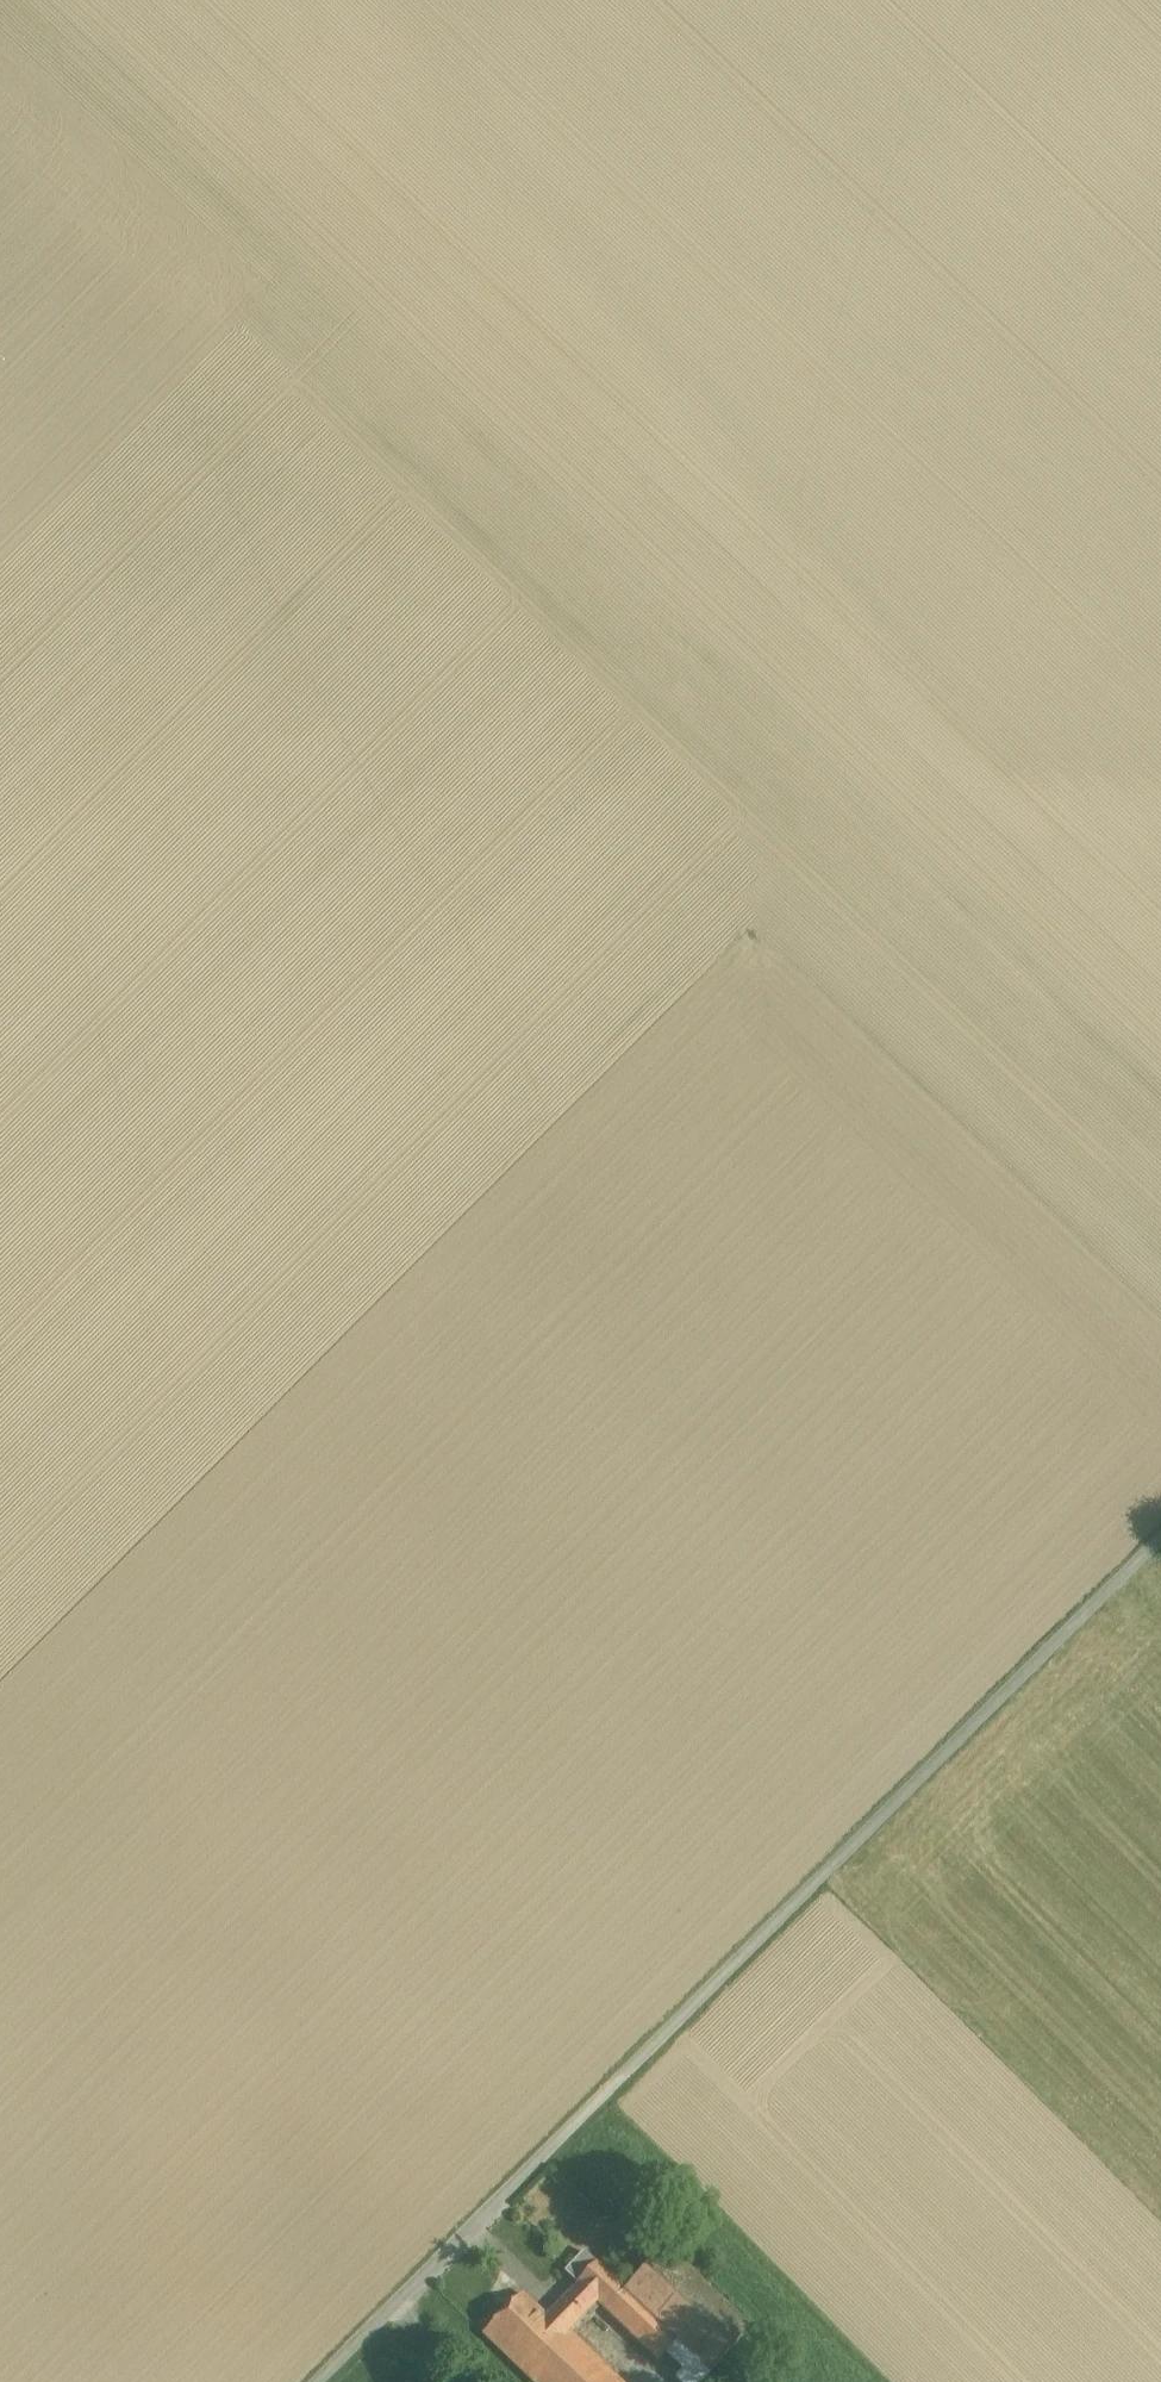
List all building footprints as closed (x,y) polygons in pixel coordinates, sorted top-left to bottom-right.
[(750,2332),(665,2249),(625,2291),(624,2292),(676,2343),(693,2360),(709,2376),(750,2332)] [(583,2251),(564,2271),(576,2284),(596,2263),(583,2251)] [(625,2291),(596,2263),(576,2284),(577,2285),(547,2317),(561,2331),(563,2328),(568,2333),(596,2304),(657,2362),(676,2343),(624,2292),(625,2291)] [(547,2317),(523,2293),(484,2333),(522,2371),(561,2331),(547,2317)] [(563,2328),(561,2331),(522,2371),(533,2381),(620,2381),(568,2333),(563,2328)] [(693,2360),(675,2379),(678,2381),(704,2381),(709,2376),(693,2360)]
